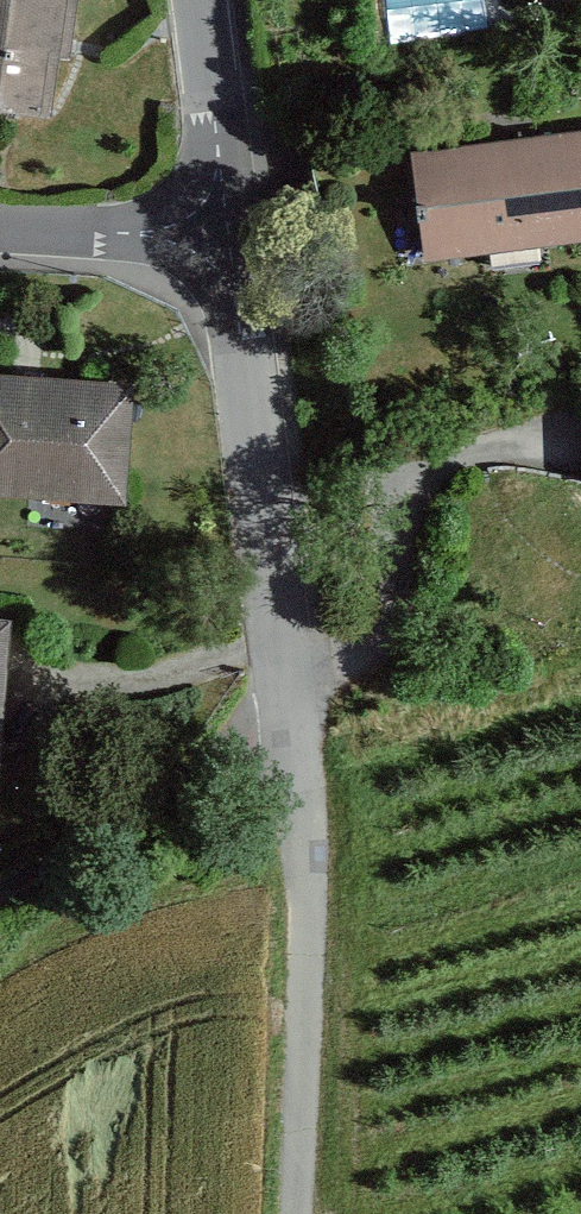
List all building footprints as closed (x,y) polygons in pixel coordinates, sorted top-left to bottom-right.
[(32,97),(40,36),(59,39),(63,0),(0,0),(0,93),(32,97)] [(426,149),(438,246),(580,228),(580,130),(426,149)] [(0,374),(0,484),(115,491),(122,381),(0,374)]
